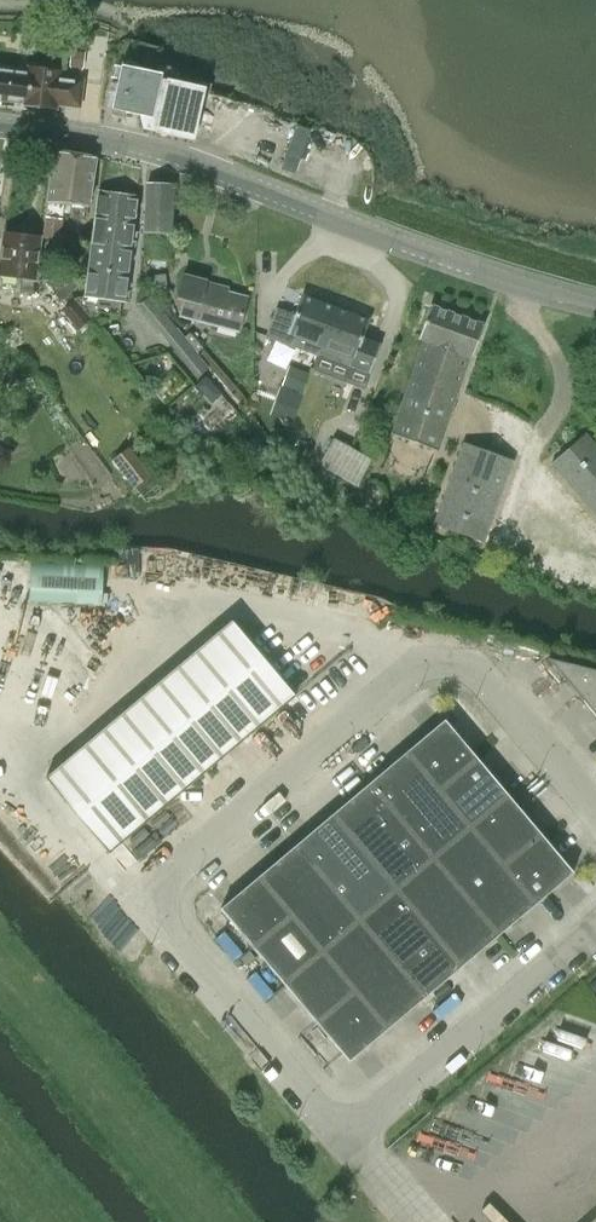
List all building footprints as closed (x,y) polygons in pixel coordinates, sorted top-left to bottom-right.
[(84,58),(98,60),(102,35),(87,33),(85,54),(84,58)] [(120,65),(111,107),(111,109),(139,115),(142,128),(153,131),(167,67),(158,65),(156,72),(120,65)] [(167,67),(153,131),(192,139),(203,88),(173,82),(176,69),(167,67)] [(55,108),(55,102),(78,105),(81,79),(56,76),(57,71),(29,68),(29,73),(0,70),(0,102),(1,98),(25,101),(25,103),(48,106),(48,108),(55,108)] [(310,129),(297,125),(281,169),(294,174),(310,129)] [(54,150),(46,202),(41,236),(59,239),(64,204),(87,206),(95,157),(54,150)] [(146,183),(143,232),(170,233),(173,184),(146,183)] [(98,189),(95,216),(134,221),(137,195),(98,189)] [(95,216),(91,242),(130,247),(134,221),(95,216)] [(0,265),(0,273),(21,276),(19,287),(31,289),(32,277),(33,277),(39,237),(23,235),(23,231),(11,230),(11,233),(5,232),(0,265)] [(91,242),(88,268),(127,273),(130,247),(91,242)] [(127,273),(88,268),(84,294),(124,299),(127,273)] [(150,275),(152,294),(166,292),(164,273),(150,275)] [(238,330),(247,295),(220,287),(221,284),(206,280),(206,279),(183,273),(177,296),(184,298),(180,314),(238,330)] [(277,308),(266,336),(321,357),(337,308),(301,295),(294,315),(277,308)] [(140,305),(151,320),(163,311),(151,296),(140,305)] [(75,301),(74,302),(63,311),(78,328),(89,318),(75,301)] [(423,339),(413,370),(458,386),(468,356),(471,357),(483,324),(430,305),(419,338),(423,339)] [(337,308),(321,357),(369,374),(379,347),(361,341),(369,320),(337,308)] [(163,311),(151,320),(163,334),(174,325),(163,311)] [(174,325),(163,334),(175,349),(186,340),(174,325)] [(186,340),(175,349),(186,363),(197,354),(186,340)] [(458,386),(413,370),(390,433),(436,449),(458,386)] [(584,433),(551,462),(595,514),(595,447),(584,433)] [(319,464),(357,485),(371,460),(333,439),(319,464)] [(512,460),(463,442),(433,524),(481,541),(496,500),(498,501),(506,475),(512,460)] [(129,446),(112,459),(134,487),(150,475),(129,446)] [(31,562),(29,600),(101,603),(102,565),(31,562)] [(231,620),(45,778),(108,853),(295,696),(231,620)] [(547,658),(595,716),(595,670),(547,658)] [(406,751),(439,790),(447,783),(477,758),(444,719),(406,751)] [(369,782),(434,859),(470,828),(439,790),(406,751),(369,782)] [(439,790),(470,828),(496,806),(508,796),(477,758),(447,783),(439,790)] [(332,814),(396,890),(434,859),(369,782),(332,814)] [(470,828),(502,866),(528,844),(540,834),(508,796),(496,806),(470,828)] [(295,845),(360,922),(396,890),(332,814),(295,845)] [(434,859),(498,936),(535,904),(502,866),(470,828),(434,859)] [(502,866),(535,904),(573,872),(540,834),(528,844),(502,866)] [(258,876),(291,915),(322,953),(360,922),(295,845),(258,876)] [(396,890),(461,967),(498,936),(434,859),(396,890)] [(220,908),(253,947),(291,915),(258,876),(220,908)] [(360,922),(424,998),(461,967),(396,890),(360,922)] [(253,947),(285,985),(314,960),(322,953),(291,915),(253,947)] [(322,953),(354,990),(387,1029),(424,998),(360,922),(322,953)] [(285,985),(316,1022),(346,998),(354,990),(322,953),(314,960),(285,985)] [(349,1061),(387,1029),(354,990),(346,998),(316,1022),(349,1061)]
